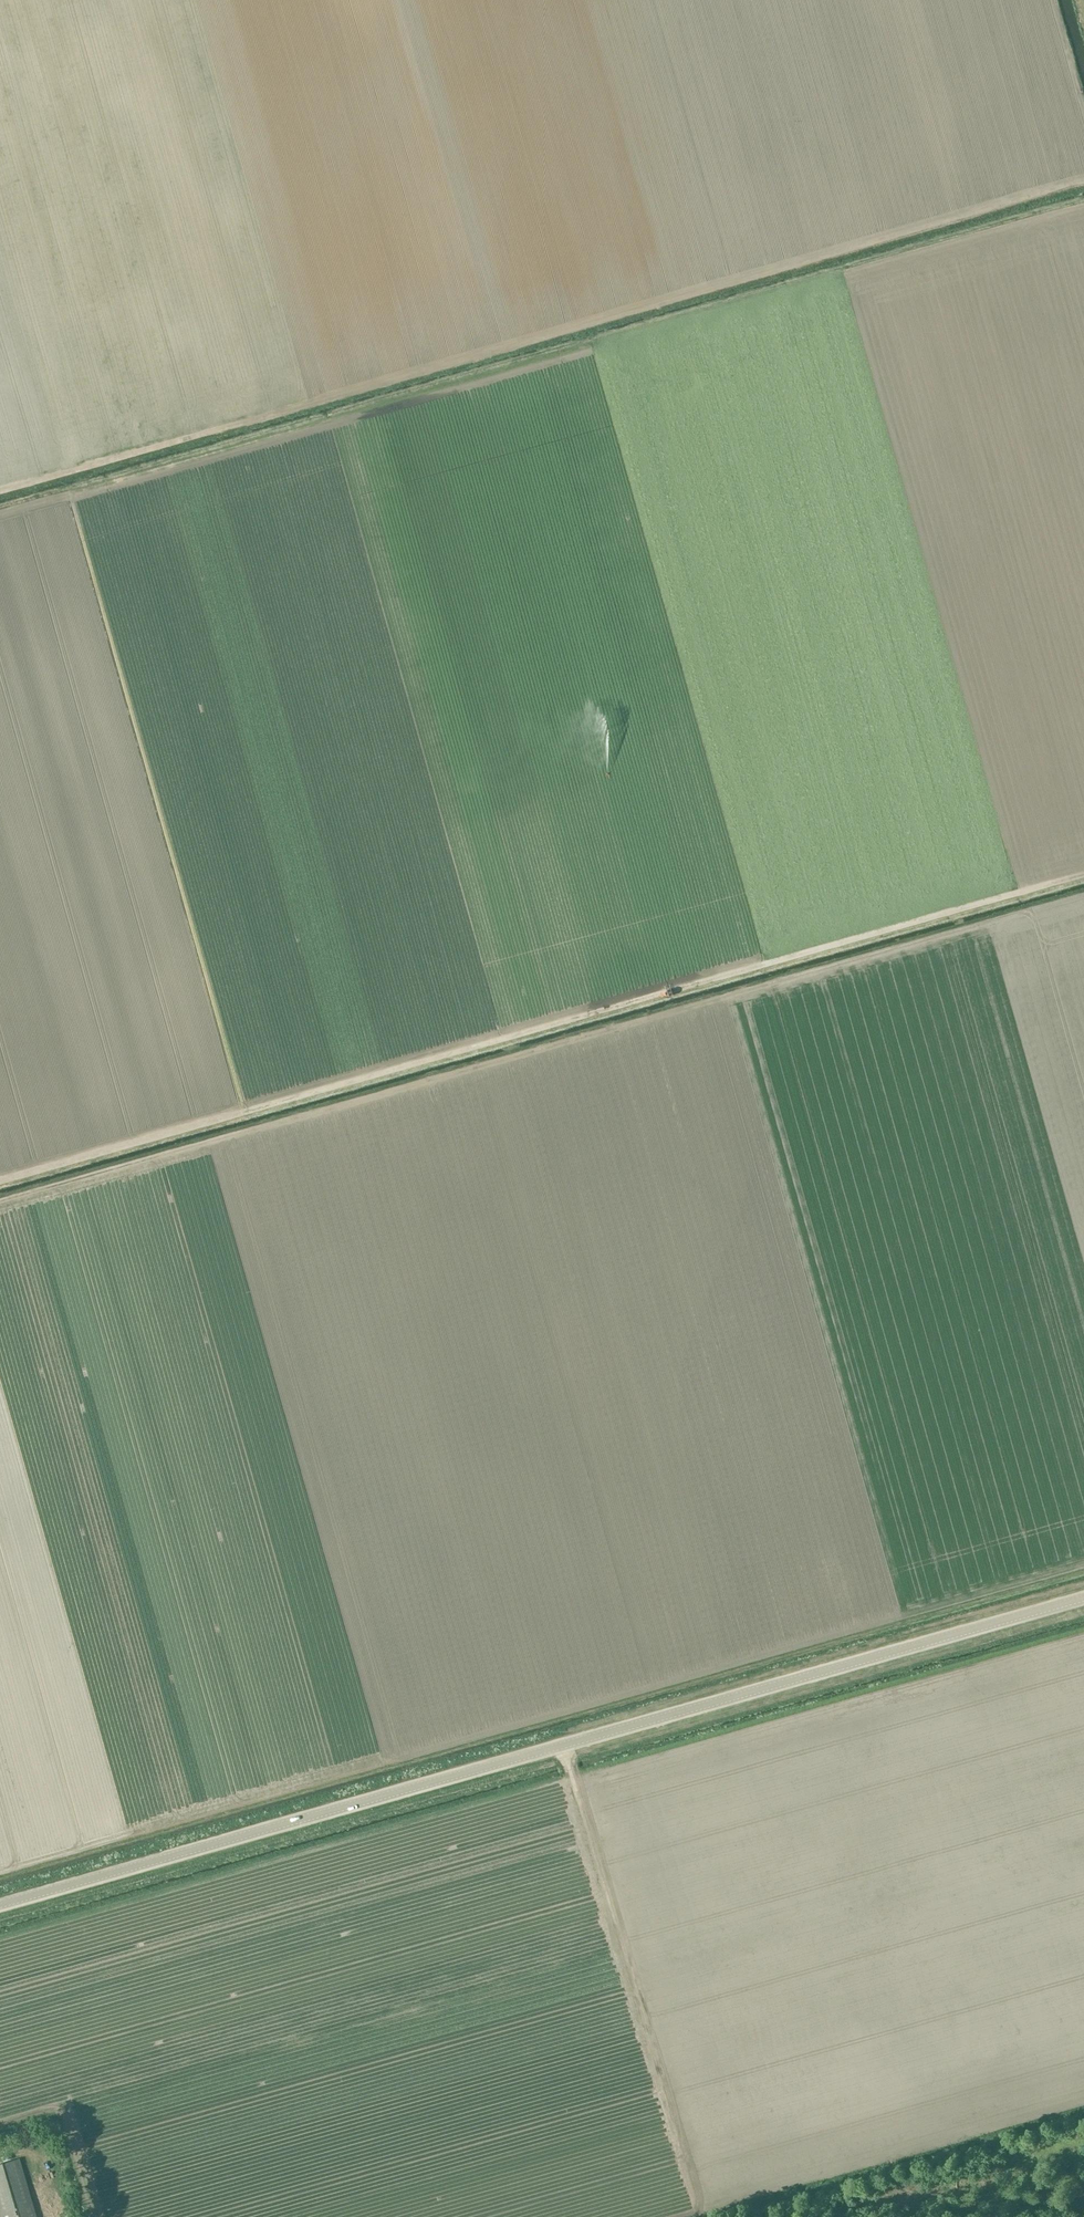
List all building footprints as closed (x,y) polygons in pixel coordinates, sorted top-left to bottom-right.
[(18,2158),(0,2164),(0,2216),(36,2216),(18,2158)]
